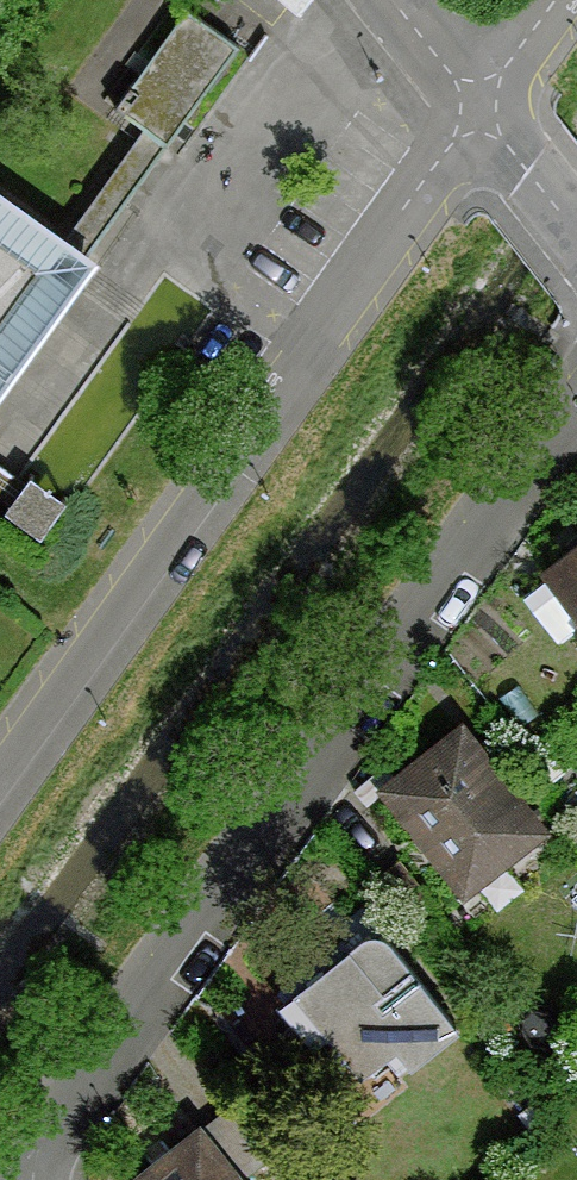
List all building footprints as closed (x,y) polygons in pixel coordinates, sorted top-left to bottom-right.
[(186,12),(120,102),(162,132),(228,42),(186,12)] [(0,189),(0,394),(97,257),(0,189)] [(540,568),(576,615),(576,540),(540,568)] [(460,722),(376,789),(462,896),(546,829),(460,722)] [(360,935),(281,993),(327,1056),(339,1047),(357,1071),(394,1044),(408,1063),(458,1027),(396,942),(360,935)] [(124,1179),(238,1179),(196,1125),(124,1179)]
